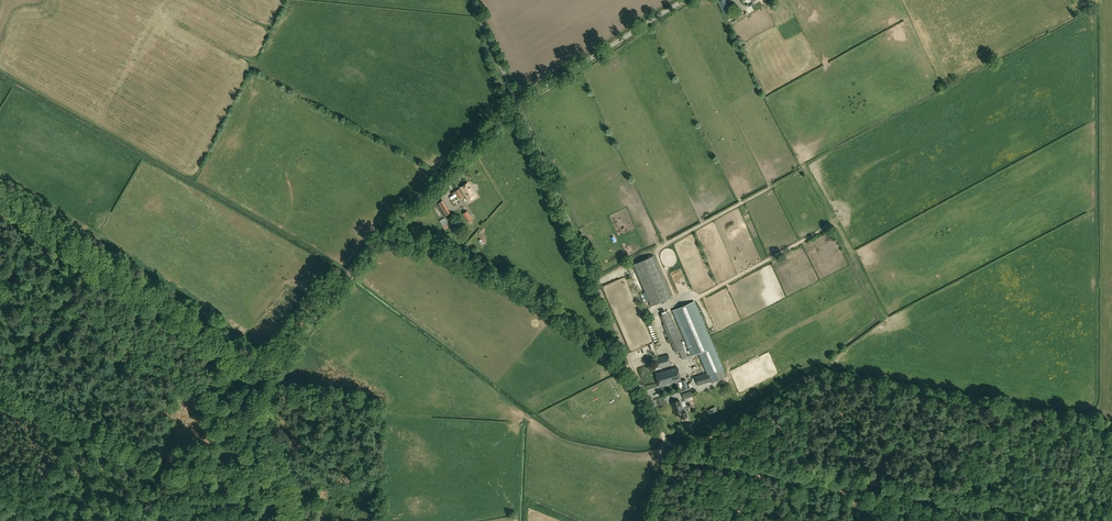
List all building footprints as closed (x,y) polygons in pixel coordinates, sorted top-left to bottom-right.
[(471,184),(476,182),(472,175),(467,178),(471,184)] [(460,190),(459,189),(455,192),(460,199),(463,197),(463,196),(465,195),(468,200),(475,195),(468,183),(461,188),(462,189),(460,190)] [(450,213),(443,200),(436,204),(444,217),(450,213)] [(672,297),(654,255),(633,264),(651,306),(672,297)] [(684,292),(690,290),(683,275),(678,277),(684,292)] [(727,377),(702,320),(694,301),(673,310),(692,356),(699,353),(708,373),(696,377),(698,385),(711,382),(712,383),(727,377)] [(688,357),(672,320),(669,311),(660,315),(663,321),(665,320),(666,323),(663,324),(674,351),(678,349),(682,359),(688,357)] [(668,366),(671,365),(668,354),(656,358),(659,368),(658,368),(659,373),(656,373),(660,386),(681,379),(677,367),(670,369),(668,366)] [(699,366),(693,368),(695,375),(701,373),(699,366)] [(714,383),(702,386),(704,392),(716,389),(714,383)] [(671,403),(675,415),(680,414),(681,419),(687,417),(685,412),(683,413),(679,401),(671,403)]
